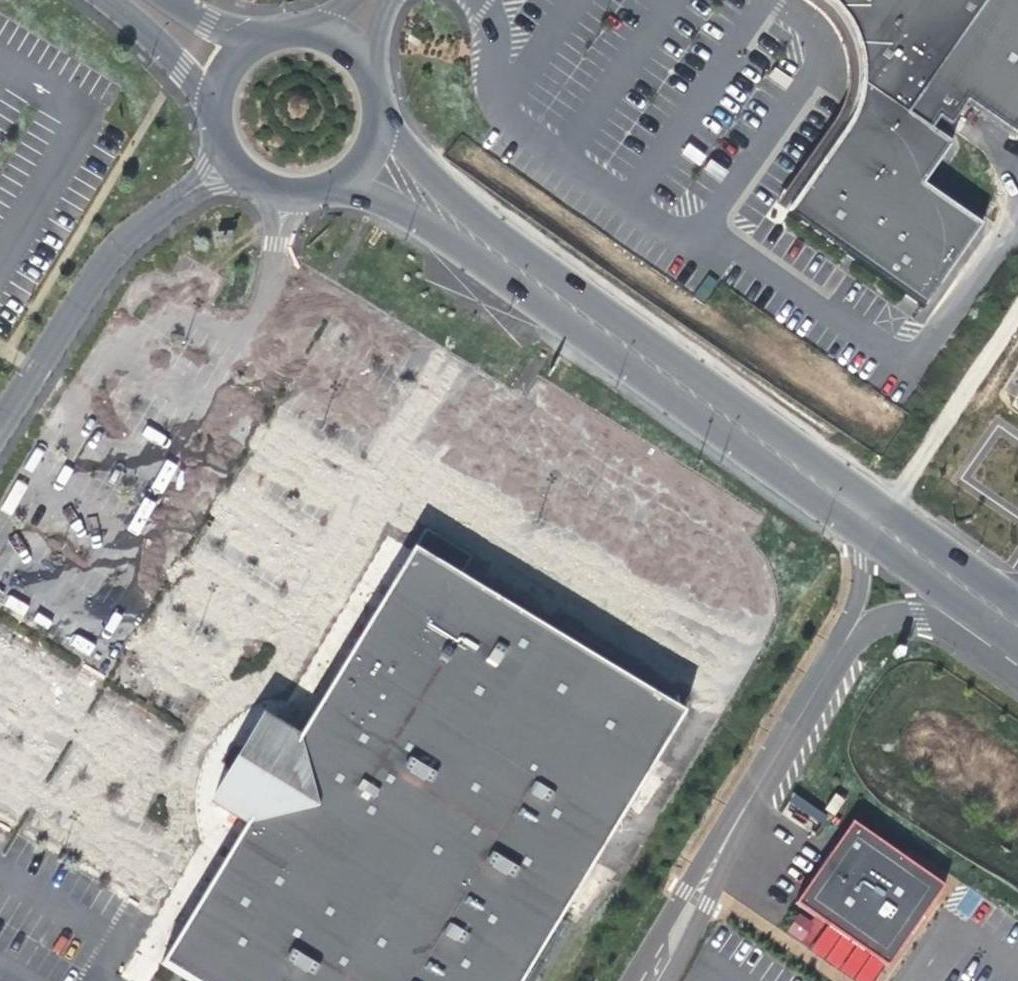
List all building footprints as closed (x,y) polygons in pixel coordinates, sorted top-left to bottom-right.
[(907,312),(968,224),(920,189),(952,144),(929,128),(904,111),(982,0),(811,0),(829,21),(839,45),(843,69),(841,96),(833,122),(768,213),(907,312)] [(904,111),(929,128),(933,112),(950,122),(967,96),(1015,136),(1017,132),(1017,0),(982,0),(904,111)] [(409,550),(400,565),(443,591),(452,576),(409,550)] [(400,565),(293,742),(259,721),(210,802),(244,823),(158,964),(186,980),(516,980),(646,763),(570,717),(600,666),(452,576),(443,591),(400,565)] [(600,666),(570,717),(646,763),(677,712),(600,666)] [(823,811),(833,817),(843,801),(834,795),(823,811)] [(789,804),(820,825),(825,817),(794,796),(789,804)] [(794,904),(885,967),(941,886),(851,823),(794,904)]
